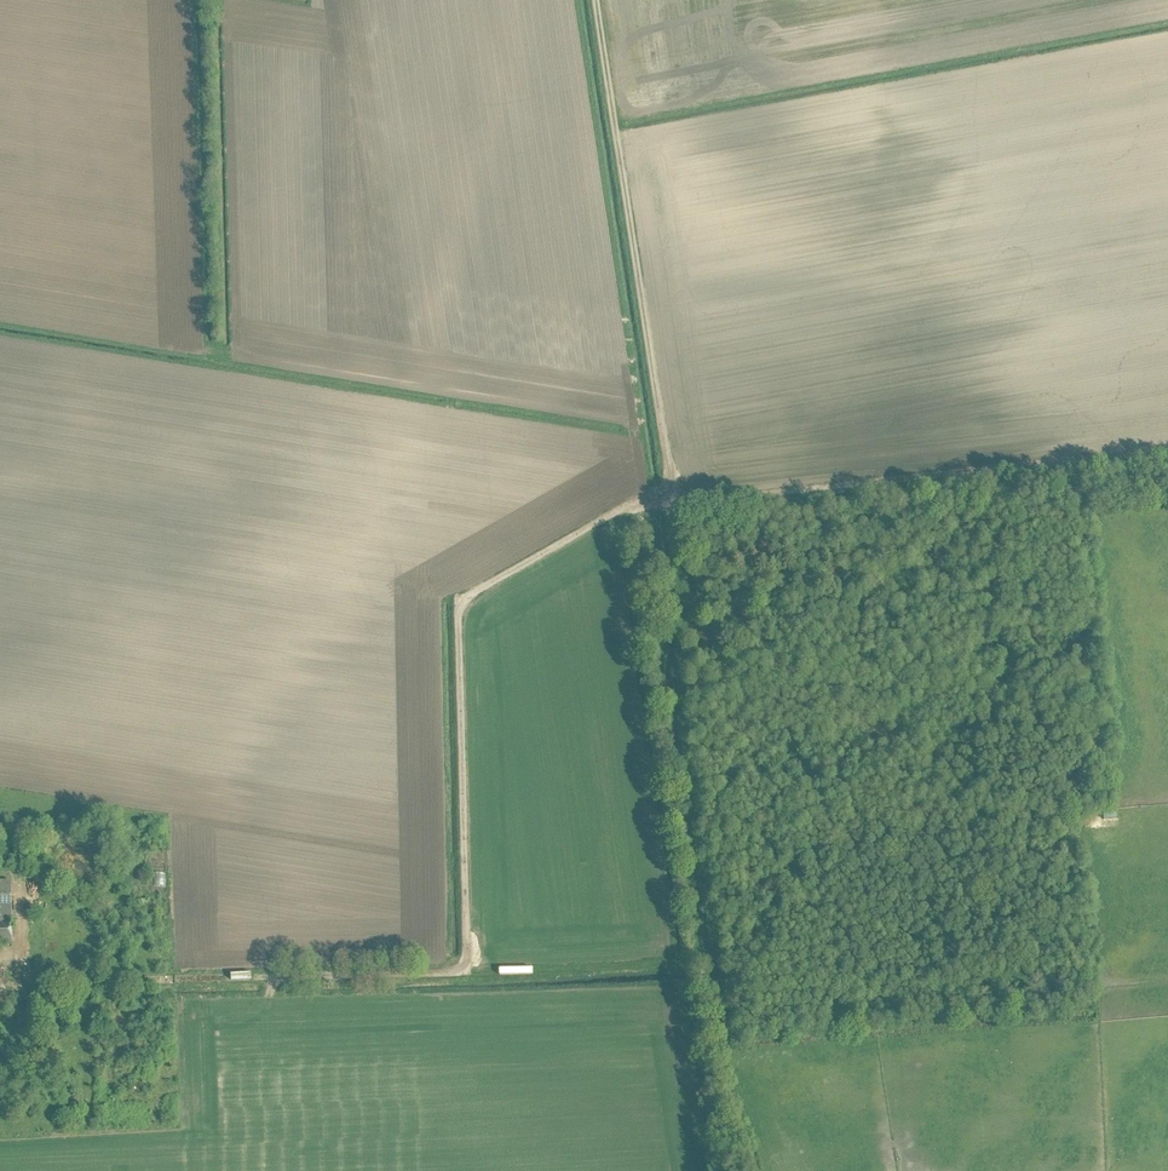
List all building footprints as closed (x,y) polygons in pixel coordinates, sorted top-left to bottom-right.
[(12,942),(11,882),(0,882),(0,942),(12,942)]
